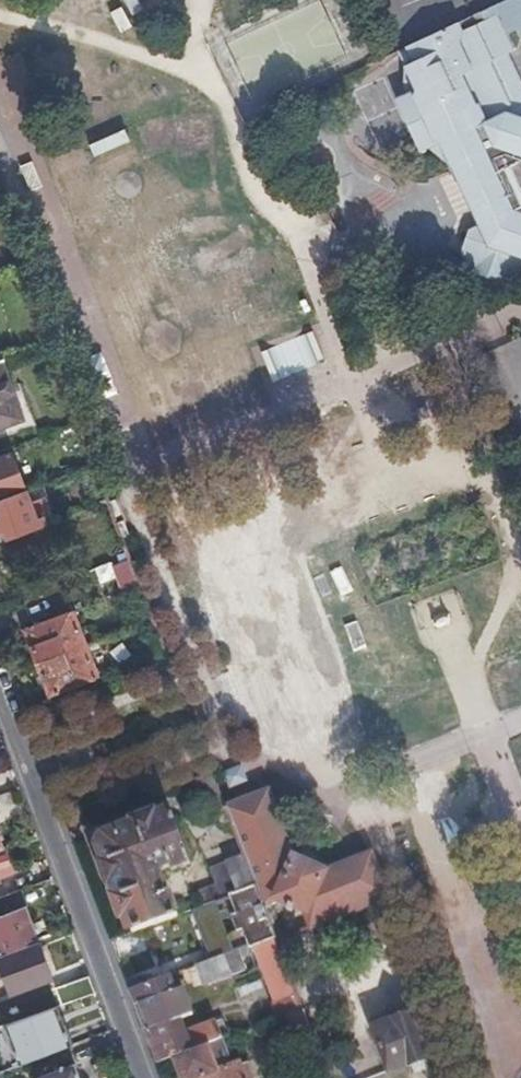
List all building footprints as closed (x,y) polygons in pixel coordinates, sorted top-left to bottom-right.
[(431,30),(486,151),(520,136),(520,121),(511,116),(519,96),(502,55),(510,51),(494,14),(479,20),(475,13),(431,30)] [(486,151),(431,30),(395,43),(402,58),(402,85),(407,97),(403,99),(415,129),(419,127),(423,138),(444,158),(452,155),(459,174),(456,176),(463,191),(467,189),(477,214),(461,220),(452,242),(466,279),(477,286),(496,277),(513,270),(518,261),(520,262),(520,136),(486,151)] [(258,351),(270,382),(318,364),(307,333),(258,351)] [(0,361),(0,427),(22,418),(0,361)] [(25,489),(12,454),(0,458),(0,498),(25,489)] [(0,498),(0,532),(49,513),(44,499),(30,504),(25,489),(0,498)] [(24,627),(38,663),(85,645),(72,610),(24,627)] [(85,645),(38,663),(49,693),(96,674),(85,645)] [(310,925),(386,898),(370,855),(325,871),(290,855),(268,789),(255,794),(238,801),(223,806),(236,840),(253,885),(260,901),(272,895),(306,913),(310,925)] [(101,847),(130,930),(179,911),(169,885),(166,886),(159,867),(169,863),(170,867),(190,859),(172,811),(104,837),(101,847)] [(229,893),(253,885),(236,840),(207,853),(216,883),(221,896),(229,893)] [(2,844),(0,845),(0,876),(12,872),(2,844)] [(201,890),(205,902),(221,896),(216,883),(201,890)] [(252,946),(274,938),(260,901),(253,885),(229,893),(247,944),(248,948),(252,946)] [(39,941),(20,890),(0,896),(0,955),(39,941)] [(274,1018),(279,1017),(301,1008),(274,938),(252,946),(273,1001),(269,1003),(274,1018)] [(39,941),(0,955),(0,960),(11,992),(52,978),(39,941)] [(237,948),(187,967),(193,984),(244,964),(237,948)] [(129,989),(156,1063),(174,1056),(220,1039),(228,1036),(221,1017),(183,1032),(180,1019),(192,1013),(181,984),(168,988),(163,976),(134,987),(129,989)] [(62,1004),(4,1022),(15,1059),(73,1041),(62,1004)] [(421,1054),(403,1007),(366,1022),(384,1068),(421,1054)] [(288,1039),(309,1031),(301,1008),(279,1017),(288,1039)] [(174,1056),(181,1077),(182,1077),(187,1076),(188,1077),(252,1077),(247,1063),(240,1066),(237,1061),(229,1065),(220,1039),(174,1056)] [(73,1062),(33,1076),(34,1077),(80,1077),(73,1062)]
